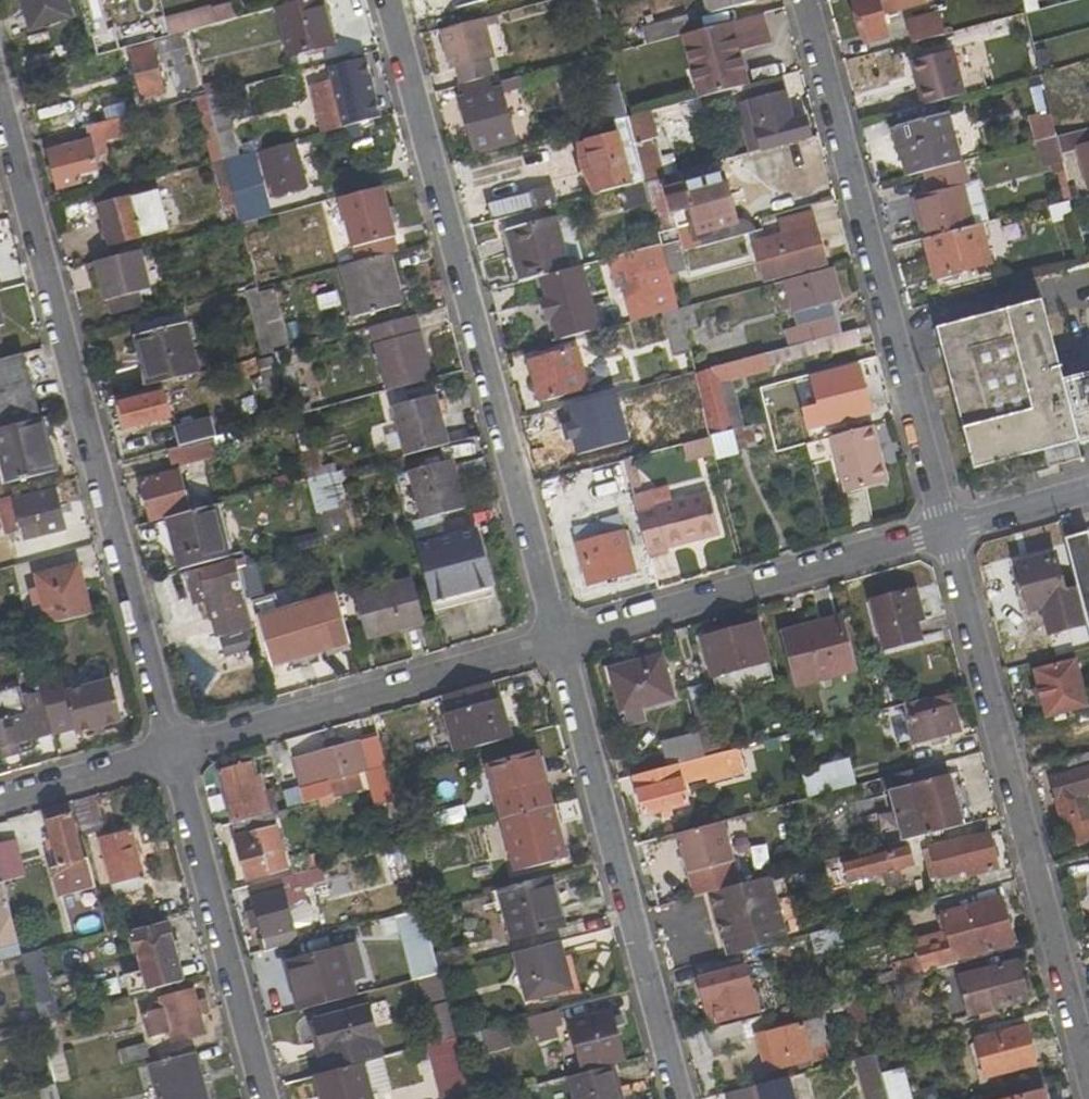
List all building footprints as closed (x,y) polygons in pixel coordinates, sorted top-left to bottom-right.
[(70,16),(65,0),(21,0),(30,29),(70,16)] [(164,16),(160,0),(146,0),(155,38),(168,35),(164,16)] [(331,46),(318,0),(312,0),(276,9),(289,56),(331,46)] [(754,1),(754,0),(706,0),(709,13),(754,1)] [(863,43),(888,36),(882,12),(901,8),(899,0),(852,0),(863,43)] [(168,35),(169,38),(189,33),(214,25),(210,5),(164,16),(168,35)] [(907,36),(941,31),(938,9),(904,14),(907,36)] [(682,35),(697,100),(743,88),(747,86),(739,51),(769,43),(762,15),(692,32),(682,35)] [(641,29),(644,45),(682,35),(692,32),(687,17),(641,29)] [(439,30),(450,71),(455,70),(491,60),(493,59),(484,19),(439,30)] [(153,46),(152,43),(143,44),(144,48),(128,52),(132,67),(128,69),(131,82),(136,81),(141,101),(166,95),(160,72),(169,69),(176,93),(198,88),(185,37),(153,46)] [(951,50),(911,60),(923,105),(963,95),(951,50)] [(307,88),(321,136),(346,129),(338,99),(370,91),(372,91),(364,60),(330,68),(333,81),(307,88)] [(491,60),(455,70),(459,86),(489,78),(495,76),(491,60)] [(491,85),(489,78),(459,86),(462,98),(460,100),(474,152),(514,141),(498,88),(492,90),(491,85)] [(747,86),(743,88),(747,102),(782,91),(778,79),(747,86)] [(224,80),(203,86),(206,96),(223,92),(226,91),(224,80)] [(617,84),(594,90),(603,125),(626,119),(617,84)] [(366,100),(372,98),(370,91),(338,99),(346,129),(373,122),(366,100)] [(747,102),(759,153),(814,139),(807,115),(790,119),(782,91),(747,102)] [(206,96),(214,128),(223,161),(239,156),(223,92),(206,96)] [(194,98),(202,131),(214,128),(206,96),(194,98)] [(51,132),(78,125),(72,100),(45,107),(51,132)] [(1028,117),(1035,144),(1037,144),(1057,138),(1050,110),(1028,117)] [(946,114),(895,128),(908,177),(923,174),(959,164),(946,114)] [(131,132),(127,116),(98,124),(104,140),(131,132)] [(579,168),(593,197),(622,189),(643,183),(634,149),(626,119),(603,125),(578,132),(579,168)] [(1076,133),(1079,145),(1088,143),(1088,130),(1076,133)] [(1079,145),(1076,133),(1057,138),(1061,155),(1078,151),(1076,146),(1079,145)] [(80,177),(99,172),(91,138),(47,150),(56,190),(82,184),(80,177)] [(1062,161),(1061,155),(1057,138),(1037,144),(1043,167),(1062,161)] [(294,142),(239,156),(223,161),(230,187),(268,176),(273,194),(299,188),(296,178),(304,175),(294,142)] [(1088,192),(1088,143),(1079,145),(1076,146),(1078,151),(1087,192),(1088,192)] [(656,180),(648,145),(634,149),(643,183),(656,180)] [(216,211),(221,230),(240,225),(230,187),(223,161),(212,164),(223,207),(216,211)] [(919,220),(917,223),(922,241),(973,227),(963,186),(970,184),(965,163),(959,164),(923,174),(928,195),(914,199),(919,220)] [(681,241),(683,251),(755,231),(753,228),(749,225),(743,221),(735,222),(722,174),(664,189),(661,178),(656,180),(643,183),(648,202),(659,247),(678,242),(681,241)] [(622,189),(628,208),(648,202),(643,183),(622,189)] [(553,187),(486,204),(491,222),(557,206),(553,187)] [(353,249),(395,238),(382,188),(339,199),(353,249)] [(107,246),(168,230),(158,189),(97,207),(107,246)] [(764,279),(823,263),(810,214),(781,221),(785,235),(755,244),(764,279)] [(556,219),(507,231),(521,283),(542,277),(569,270),(556,219)] [(972,270),(992,264),(982,225),(973,227),(922,241),(932,280),(958,273),(972,270)] [(667,274),(685,269),(678,242),(659,247),(667,274)] [(661,313),(677,309),(667,274),(659,247),(610,259),(618,289),(623,287),(632,321),(661,313)] [(150,290),(141,252),(89,265),(93,282),(99,280),(100,286),(105,302),(150,290)] [(353,318),(402,305),(388,254),(339,266),(353,318)] [(554,319),(560,341),(602,329),(584,266),(569,270),(542,277),(548,299),(554,319)] [(796,328),(784,331),(790,349),(840,335),(831,301),(839,298),(831,268),(783,280),(796,328)] [(960,281),(973,278),(972,270),(958,273),(960,281)] [(259,292),(258,288),(243,292),(260,356),(275,352),(274,348),(259,292)] [(289,345),(273,288),(259,292),(274,348),(289,345)] [(554,319),(548,299),(543,300),(548,321),(554,319)] [(1059,364),(1043,301),(1035,303),(1050,367),(1059,364)] [(1077,459),(1072,443),(1079,441),(1064,380),(1059,364),(1050,367),(1035,303),(938,329),(974,470),(1044,451),(1049,466),(1077,459)] [(697,328),(691,305),(677,309),(683,332),(697,328)] [(661,313),(672,354),(687,351),(683,332),(677,309),(661,313)] [(369,327),(386,391),(405,386),(433,378),(415,314),(369,327)] [(187,322),(133,337),(138,359),(147,356),(154,384),(199,372),(187,322)] [(790,349),(693,374),(703,410),(710,437),(731,432),(719,385),(733,382),(769,372),(769,367),(834,349),(835,353),(861,347),(858,331),(840,335),(790,349)] [(539,401),(586,390),(577,348),(529,361),(539,401)] [(42,418),(24,354),(0,361),(0,429),(42,418)] [(147,356),(138,359),(145,386),(154,384),(147,356)] [(267,399),(282,395),(272,357),(256,361),(267,399)] [(1067,367),(1070,379),(1088,373),(1088,361),(1067,367)] [(293,365),(279,369),(287,401),(301,396),(293,365)] [(808,428),(869,412),(858,366),(810,379),(816,407),(803,411),(808,428)] [(1070,379),(1064,380),(1079,441),(1081,445),(1088,443),(1088,373),(1070,379)] [(744,427),(733,382),(719,385),(731,432),(744,427)] [(386,391),(404,456),(450,444),(437,395),(410,402),(405,386),(386,391)] [(126,427),(169,416),(163,390),(119,402),(126,427)] [(602,406),(590,409),(589,404),(544,416),(553,455),(575,450),(573,442),(595,437),(595,434),(608,430),(602,406)] [(678,417),(686,443),(693,441),(710,437),(703,410),(678,417)] [(46,432),(42,418),(0,429),(0,482),(0,483),(55,469),(48,443),(56,441),(59,441),(56,430),(46,432)] [(209,421),(175,429),(179,447),(213,438),(209,421)] [(751,426),(744,427),(731,432),(737,451),(756,445),(751,426)] [(874,453),(878,451),(873,427),(831,439),(846,493),(887,483),(881,463),(877,464),(874,453)] [(710,437),(714,453),(716,461),(738,456),(737,451),(731,432),(710,437)] [(693,441),(697,456),(714,453),(710,437),(693,441)] [(213,438),(179,447),(168,450),(173,467),(217,455),(213,438)] [(55,469),(62,467),(56,441),(48,443),(55,469)] [(301,450),(309,481),(321,478),(335,474),(332,462),(322,466),(316,445),(301,450)] [(408,472),(420,520),(467,508),(454,459),(408,472)] [(178,470),(141,480),(152,523),(164,520),(190,513),(178,470)] [(323,486),(337,482),(335,474),(321,478),(323,486)] [(312,489),(326,545),(353,537),(345,505),(325,510),(318,486),(312,489)] [(64,530),(54,490),(14,501),(19,523),(23,540),(64,530)] [(708,490),(639,510),(650,551),(720,531),(708,490)] [(5,503),(11,524),(19,523),(14,501),(5,503)] [(190,513),(164,520),(174,557),(177,569),(232,555),(218,505),(190,513)] [(587,584),(636,573),(621,515),(573,528),(587,584)] [(152,523),(158,548),(174,557),(164,520),(152,523)] [(474,532),(417,546),(432,603),(490,587),(474,532)] [(1088,534),(1065,540),(1076,587),(1088,640),(1088,535),(1088,534)] [(1088,642),(1088,640),(1076,587),(1065,590),(1055,553),(1016,563),(1028,612),(1041,610),(1047,635),(1066,630),(1071,647),(1088,642)] [(208,601),(216,639),(254,629),(238,568),(236,559),(199,569),(208,601)] [(33,577),(46,625),(92,613),(79,565),(33,577)] [(186,573),(194,605),(208,601),(199,569),(186,573)] [(356,593),(368,637),(422,623),(411,579),(356,593)] [(915,621),(921,619),(914,592),(872,602),(884,650),(921,640),(915,621)] [(268,665),(349,644),(337,596),(275,612),(271,597),(251,601),(268,665)] [(771,626),(773,634),(780,632),(812,624),(811,620),(809,608),(771,626)] [(811,620),(812,624),(780,632),(794,688),(857,672),(840,612),(811,620)] [(717,695),(773,681),(757,623),(703,638),(717,695)] [(619,715),(674,700),(662,654),(608,669),(619,715)] [(1047,719),(1088,707),(1076,660),(1034,671),(1047,719)] [(37,677),(41,689),(53,736),(72,731),(74,736),(95,729),(107,727),(121,722),(110,682),(66,693),(60,671),(37,677)] [(702,683),(687,687),(700,733),(706,757),(724,752),(706,682),(702,683)] [(501,698),(494,701),(489,683),(444,696),(448,712),(444,714),(454,753),(511,738),(501,698)] [(19,745),(53,736),(41,689),(0,700),(0,753),(2,760),(21,756),(19,745)] [(913,706),(912,702),(881,710),(892,749),(960,731),(951,697),(913,706)] [(98,736),(108,733),(107,727),(95,729),(98,736)] [(700,733),(661,743),(668,767),(676,765),(692,761),(706,757),(700,733)] [(394,801),(387,772),(378,738),(341,748),(339,740),(324,744),(326,752),(292,761),(298,786),(299,789),(369,771),(377,805),(394,801)] [(539,752),(485,766),(500,820),(553,806),(539,752)] [(729,768),(725,755),(724,752),(706,757),(692,761),(696,778),(709,774),(712,783),(731,778),(729,768)] [(740,765),(737,752),(725,755),(729,768),(740,765)] [(1066,759),(1070,772),(1049,778),(1068,848),(1088,843),(1088,800),(1088,797),(1088,752),(1066,759)] [(802,771),(810,798),(858,785),(850,758),(802,771)] [(681,781),(696,778),(692,761),(676,765),(681,781)] [(254,762),(217,771),(231,823),(273,812),(279,811),(273,789),(267,790),(263,772),(257,773),(254,762)] [(903,842),(962,825),(946,762),(881,779),(884,793),(890,791),(903,842)] [(676,765),(668,767),(633,777),(644,818),(658,813),(660,820),(673,816),(671,810),(689,805),(681,781),(676,765)] [(303,804),(299,789),(298,786),(283,790),(288,808),(303,804)] [(94,795),(73,800),(82,835),(103,830),(94,795)] [(558,825),(582,819),(576,800),(553,806),(558,825)] [(567,858),(558,825),(553,806),(500,820),(514,873),(567,858)] [(288,869),(273,812),(231,823),(247,881),(288,869)] [(59,867),(83,860),(72,814),(46,821),(59,867)] [(6,819),(0,821),(0,869),(19,864),(6,819)] [(710,894),(739,886),(722,822),(677,834),(694,898),(710,894)] [(405,827),(410,843),(419,841),(415,826),(405,827)] [(141,891),(146,882),(132,831),(99,839),(115,897),(141,891)] [(986,849),(996,846),(992,832),(922,850),(926,865),(949,860),(952,877),(991,868),(986,849)] [(398,863),(409,859),(405,845),(394,848),(398,863)] [(847,885),(915,866),(911,846),(842,865),(847,885)] [(308,870),(320,867),(316,853),(305,856),(308,870)] [(19,941),(18,939),(0,871),(0,946),(19,941)] [(552,910),(562,907),(554,875),(544,877),(552,910)] [(510,940),(567,925),(562,907),(552,910),(544,877),(497,890),(510,940)] [(790,940),(773,877),(739,886),(710,894),(727,958),(790,940)] [(299,943),(282,878),(247,887),(265,952),(299,943)] [(937,954),(940,967),(975,957),(974,953),(1012,942),(1000,896),(941,911),(950,950),(937,954)] [(438,920),(434,907),(422,909),(426,923),(438,920)] [(429,936),(426,923),(422,909),(409,914),(415,939),(429,936)] [(143,970),(124,976),(129,996),(184,982),(168,923),(133,932),(143,970)] [(819,951),(847,944),(842,926),(815,934),(819,951)] [(30,937),(18,939),(19,941),(21,954),(34,950),(30,937)] [(1,959),(21,954),(19,941),(0,946),(0,956),(1,959)] [(579,956),(567,958),(562,941),(513,954),(526,997),(534,995),(537,1005),(588,992),(579,956)] [(434,954),(440,974),(473,964),(468,944),(434,954)] [(352,975),(345,945),(334,948),(341,977),(352,975)] [(289,985),(298,982),(305,1010),(357,996),(352,975),(341,977),(334,948),(283,962),(289,985)] [(34,950),(21,954),(28,977),(44,972),(38,949),(34,950)] [(969,1017),(1026,1001),(1017,961),(958,975),(969,1017)] [(746,965),(696,977),(702,1001),(708,1000),(715,1024),(767,1011),(762,993),(754,994),(746,965)] [(289,985),(296,1012),(305,1010),(298,982),(289,985)] [(207,999),(198,1001),(195,990),(159,1000),(162,1010),(143,1015),(149,1036),(167,1032),(170,1042),(206,1033),(201,1017),(210,1014),(207,999)] [(852,1028),(869,1024),(862,999),(846,1004),(852,1028)] [(715,1024),(708,1000),(702,1001),(708,1026),(715,1024)] [(320,1051),(317,1053),(322,1074),(363,1064),(382,1059),(369,1003),(312,1019),(320,1051)] [(35,1006),(15,1011),(18,1024),(26,1022),(39,1019),(35,1006)] [(555,1029),(562,1027),(558,1012),(530,1019),(535,1044),(557,1038),(555,1029)] [(612,1013),(569,1025),(582,1071),(609,1064),(617,1062),(624,1059),(612,1013)] [(829,1045),(821,1018),(767,1032),(777,1071),(815,1062),(811,1049),(829,1045)] [(45,1041),(39,1019),(26,1022),(31,1043),(45,1041)] [(487,1056),(510,1050),(506,1025),(481,1032),(487,1056)] [(985,1079),(1035,1066),(1026,1025),(974,1038),(981,1064),(985,1079)] [(767,1075),(777,1071),(767,1032),(756,1035),(767,1075)] [(118,1050),(122,1066),(149,1058),(145,1043),(118,1050)] [(815,1062),(832,1057),(829,1045),(811,1049),(815,1062)] [(436,1057),(447,1098),(472,1098),(459,1050),(436,1057)] [(876,1053),(860,1057),(872,1098),(888,1098),(876,1053)] [(198,1056),(173,1062),(172,1058),(148,1064),(156,1098),(209,1098),(198,1056)] [(63,1057),(50,1061),(55,1084),(69,1080),(63,1057)] [(622,1092),(625,1092),(617,1062),(609,1064),(616,1093),(622,1092)] [(363,1064),(322,1074),(321,1075),(328,1098),(372,1098),(363,1064)] [(609,1064),(582,1071),(565,1077),(572,1098),(624,1098),(622,1092),(616,1093),(609,1064)] [(321,1075),(315,1076),(321,1098),(328,1098),(321,1075)] [(789,1076),(725,1094),(726,1098),(795,1098),(789,1076)] [(55,1084),(39,1088),(42,1098),(59,1098),(55,1084)] [(1044,1090),(1009,1098),(1046,1098),(1044,1090)] [(481,1098),(514,1098),(511,1091),(481,1098)]
